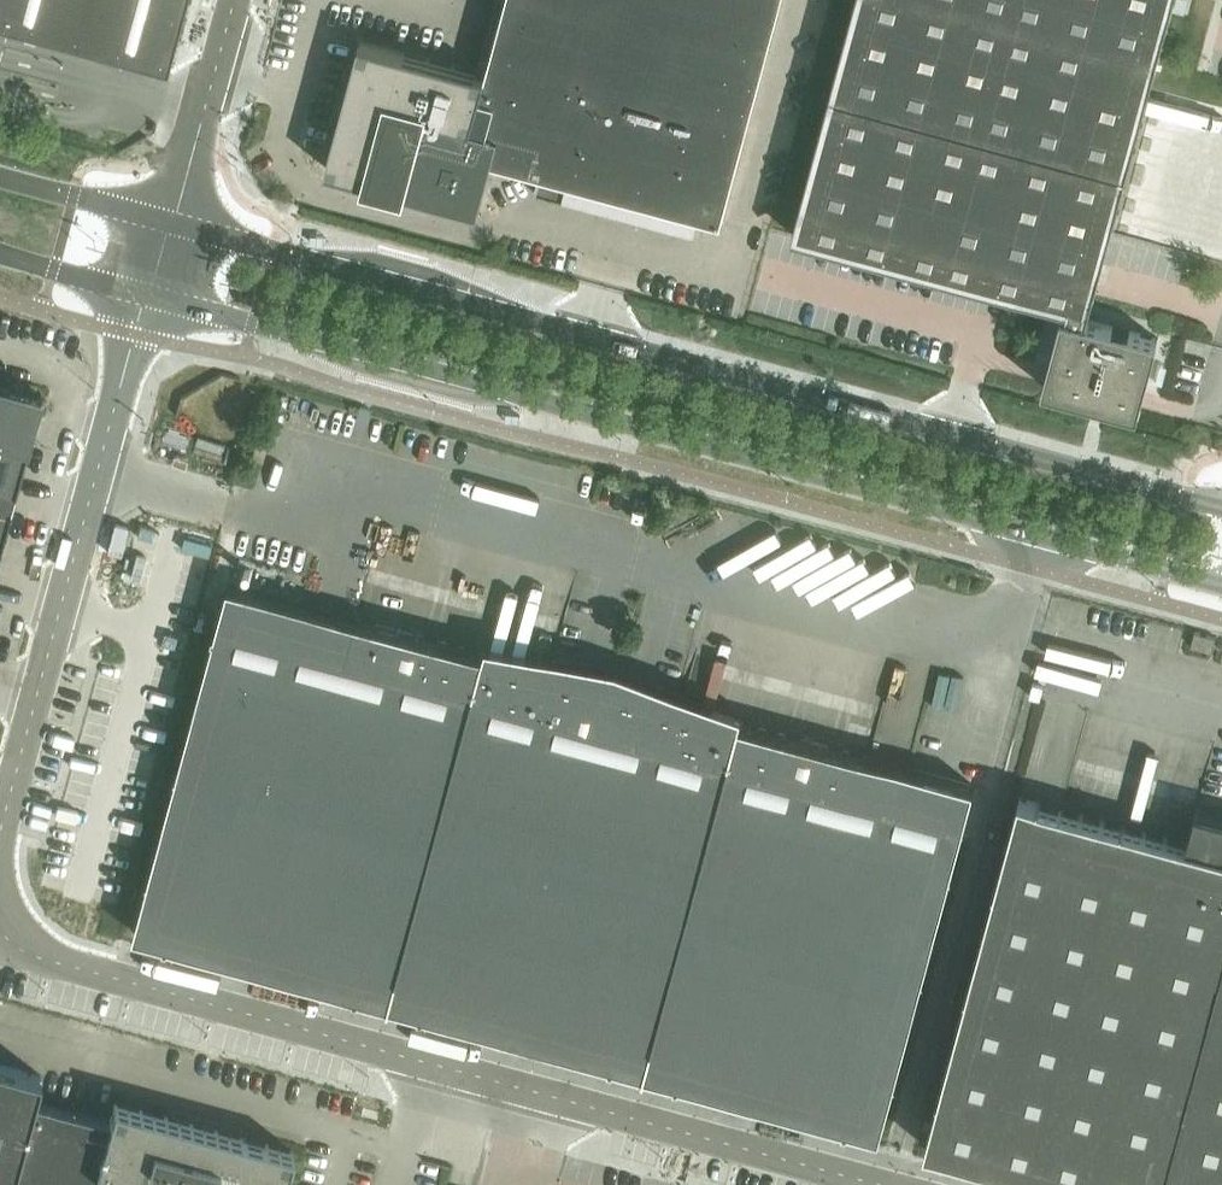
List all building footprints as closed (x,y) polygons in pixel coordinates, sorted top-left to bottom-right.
[(166,63),(183,0),(0,0),(0,19),(166,63)] [(486,74),(473,124),(501,132),(493,160),(540,172),(535,193),(695,235),(701,215),(722,221),(781,0),(506,0),(486,74)] [(1147,380),(1159,339),(1087,319),(1174,0),(856,0),(793,234),(1068,308),(1067,314),(1063,313),(1043,386),(1139,412),(1147,380)] [(486,74),(362,40),(327,168),(401,189),(423,111),(447,118),(473,124),(486,74)] [(447,118),(423,111),(401,189),(426,196),(447,118)] [(473,124),(447,118),(426,196),(452,202),(473,124)] [(493,160),(501,132),(473,124),(452,202),(479,210),(493,160)] [(45,394),(0,382),(0,438),(31,446),(45,394)] [(0,438),(0,493),(16,497),(31,446),(0,438)] [(0,493),(0,548),(2,548),(16,497),(0,493)] [(379,625),(230,585),(136,934),(285,974),(379,625)] [(528,665),(379,625),(285,974),(434,1014),(528,665)] [(1196,631),(1192,646),(1212,652),(1216,637),(1196,631)] [(677,705),(528,665),(434,1014),(583,1055),(677,705)] [(826,746),(677,705),(583,1055),(732,1095),(826,746)] [(975,786),(826,746),(732,1095),(881,1135),(975,786)] [(1197,810),(1188,843),(1021,798),(926,1147),(1066,1184),(1165,1184),(1221,975),(1221,816),(1197,810)] [(1165,1184),(1221,1184),(1221,975),(1165,1184)] [(41,1075),(0,1064),(0,1184),(11,1184),(34,1100),(41,1075)] [(294,1150),(115,1102),(110,1120),(34,1100),(11,1184),(284,1184),(294,1150)]
